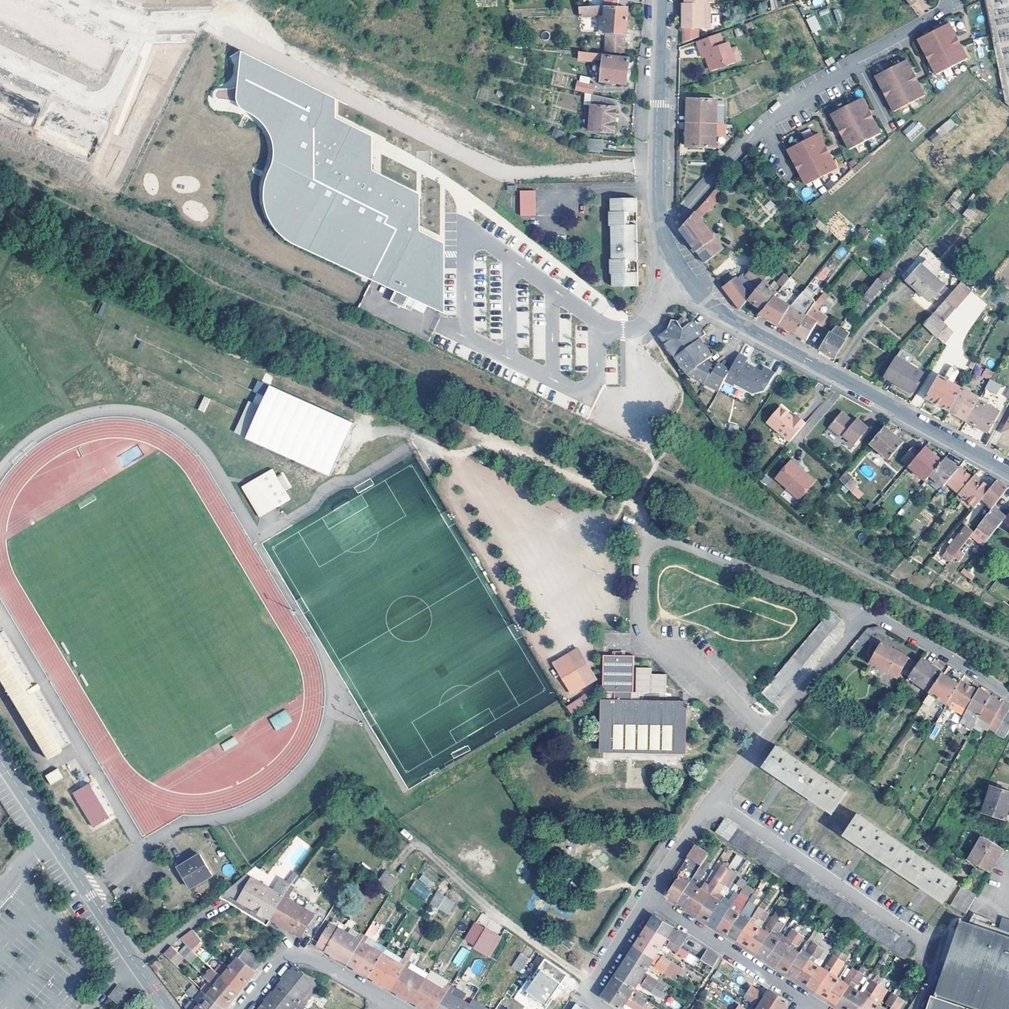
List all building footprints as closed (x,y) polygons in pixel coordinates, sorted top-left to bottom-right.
[(10,26),(20,5),(8,0),(0,0),(0,21),(10,26)] [(606,6),(606,8),(619,9),(619,0),(606,0),(606,6)] [(704,3),(683,3),(683,15),(683,42),(698,37),(697,28),(704,28),(704,3)] [(606,8),(606,6),(581,7),(581,17),(595,17),(595,14),(605,14),(606,8)] [(628,9),(619,9),(606,8),(605,14),(604,32),(607,33),(606,51),(623,52),(624,34),(627,34),(628,9)] [(34,12),(28,9),(17,32),(37,42),(39,38),(100,67),(108,49),(48,21),(50,15),(36,9),(34,12)] [(815,15),(806,18),(812,33),(821,29),(815,15)] [(957,37),(949,23),(918,39),(926,54),(928,52),(931,60),(929,60),(937,75),(968,59),(960,44),(958,45),(954,38),(957,37)] [(723,42),(719,31),(695,40),(699,51),(703,50),(705,55),(707,62),(710,61),(719,65),(725,63),(724,60),(735,56),(728,40),(723,42)] [(1003,102),(1008,101),(1008,43),(996,44),(1003,102)] [(337,118),(337,99),(242,52),(239,87),(234,89),(228,90),(219,92),(218,94),(217,96),(218,97),(220,99),(238,102),(240,106),(243,109),(247,111),(252,113),(258,117),(264,123),(269,129),(273,137),(275,144),(275,152),(275,157),(274,163),(272,168),(269,176),(267,183),(266,189),(265,196),(266,204),(267,211),(271,221),(276,228),(281,234),(287,239),(293,243),(396,291),(391,302),(410,311),(412,307),(424,313),(427,306),(443,313),(445,314),(445,244),(434,238),(421,232),(420,194),(373,171),(373,136),(337,118)] [(604,55),(580,52),(579,60),(593,62),(593,59),(603,60),(604,57),(604,55)] [(604,57),(603,60),(601,81),(626,84),(629,60),(604,57)] [(914,74),(907,60),(875,76),(883,91),(885,89),(889,97),(886,97),(894,112),(925,96),(917,81),(915,82),(911,75),(914,74)] [(594,86),(578,82),(576,92),(592,95),(594,86)] [(0,85),(0,109),(28,122),(38,102),(0,85)] [(617,101),(595,96),(594,106),(591,106),(589,132),(614,133),(617,101)] [(687,122),(723,123),(724,99),(688,97),(687,122)] [(870,111),(863,97),(832,113),(839,127),(842,126),(845,133),(843,135),(850,149),(881,132),(874,117),(871,118),(868,112),(870,111)] [(67,145),(78,122),(67,117),(69,114),(57,109),(45,134),(67,145)] [(935,144),(956,124),(949,118),(929,138),(935,144)] [(911,142),(925,129),(916,119),(902,131),(911,142)] [(83,125),(78,122),(67,145),(85,154),(98,127),(85,121),(83,125)] [(723,136),(723,123),(687,122),(686,145),(715,147),(715,136),(723,136)] [(826,147),(819,132),(788,149),(795,163),(798,162),(802,169),(799,170),(806,185),(838,168),(830,153),(827,154),(824,147),(826,147)] [(588,140),(587,152),(601,153),(602,141),(588,140)] [(716,194),(713,190),(679,228),(694,249),(704,262),(723,248),(700,217),(716,203),(713,198),(716,194)] [(521,203),(536,202),(535,195),(520,195),(521,203)] [(637,216),(636,199),(611,199),(611,213),(610,213),(610,227),(612,227),(612,260),(611,260),(611,273),(613,274),(613,287),(638,287),(639,287),(638,269),(632,269),(632,273),(628,273),(627,260),(632,260),(638,260),(637,226),(631,226),(626,226),(626,212),(631,213),(631,216),(637,216)] [(521,203),(521,212),(536,211),(536,202),(521,203)] [(972,221),(977,213),(967,207),(962,215),(972,221)] [(536,220),(536,211),(521,212),(521,220),(536,220)] [(746,275),(759,286),(763,280),(773,269),(765,264),(761,270),(755,265),(746,275)] [(944,284),(922,264),(907,279),(930,300),(944,284)] [(825,282),(830,269),(822,266),(817,278),(825,282)] [(790,277),(785,272),(777,281),(782,286),(790,277)] [(745,274),(736,280),(724,288),(739,309),(749,298),(750,296),(759,286),(746,275),(745,274)] [(887,279),(881,274),(877,278),(883,283),(887,279)] [(883,283),(877,278),(865,292),(871,298),(883,283)] [(759,286),(750,296),(749,298),(763,310),(774,295),(777,291),(763,280),(759,286)] [(972,289),(961,280),(957,285),(967,295),(972,289)] [(812,282),(808,287),(816,294),(820,290),(812,282)] [(944,300),(954,309),(967,295),(957,285),(944,300)] [(807,295),(802,290),(790,303),(790,305),(796,309),(807,295)] [(806,315),(796,333),(804,338),(806,339),(816,321),(821,324),(826,316),(817,309),(827,295),(823,292),(814,302),(806,315)] [(871,298),(865,292),(861,298),(867,303),(871,298)] [(779,323),(790,305),(774,295),(763,310),(760,312),(770,318),(779,323)] [(943,322),(954,309),(944,300),(933,312),(943,322)] [(790,305),(779,323),(788,328),(796,333),(806,315),(796,309),(790,305)] [(943,322),(933,312),(923,323),(943,342),(953,331),(943,322)] [(687,320),(676,320),(674,322),(680,330),(690,324),(687,320)] [(658,338),(674,358),(700,338),(706,334),(702,328),(691,322),(690,324),(680,330),(674,322),(673,321),(667,321),(665,331),(658,338)] [(835,325),(831,332),(845,340),(850,333),(838,325),(835,325)] [(845,340),(831,332),(821,348),(833,355),(835,357),(845,340)] [(674,358),(687,374),(706,360),(712,356),(701,341),(700,338),(674,358)] [(913,357),(901,350),(886,376),(911,391),(923,372),(908,364),(913,357)] [(738,354),(730,370),(724,381),(732,386),(734,384),(753,394),(764,391),(773,373),(762,368),(760,372),(745,363),(746,359),(738,354)] [(706,360),(687,374),(718,392),(724,381),(730,370),(724,367),(718,364),(715,369),(710,366),(706,360)] [(976,371),(990,379),(993,373),(980,365),(976,371)] [(944,377),(939,374),(926,397),(949,410),(962,387),(952,381),(958,371),(958,369),(952,366),(950,366),(944,377)] [(924,398),(936,374),(930,370),(918,394),(924,398)] [(997,383),(990,379),(985,387),(992,391),(997,383)] [(354,423),(270,385),(246,439),(330,476),(354,423)] [(949,410),(967,420),(978,399),(980,397),(962,387),(949,410)] [(198,410),(205,412),(210,398),(203,396),(198,410)] [(978,399),(967,420),(987,431),(999,411),(978,399)] [(794,418),(780,407),(766,423),(789,442),(805,423),(795,416),(794,418)] [(844,417),(837,411),(825,426),(845,444),(859,428),(845,416),(844,417)] [(904,441),(886,425),(870,443),(888,459),(904,441)] [(901,458),(909,465),(921,452),(913,445),(901,458)] [(929,477),(932,474),(943,461),(926,446),(921,452),(909,465),(926,480),(929,477)] [(947,481),(959,467),(956,465),(947,457),(943,461),(932,474),(944,484),(947,481)] [(815,481),(790,460),(775,478),(786,488),(785,488),(799,501),(815,481)] [(960,466),(959,467),(947,481),(956,489),(949,496),(953,500),(960,492),(973,477),(960,466)] [(272,469),(242,487),(260,517),(290,499),(272,469)] [(857,482),(846,471),(841,476),(839,478),(850,490),(857,482)] [(283,472),(277,476),(286,491),(293,488),(283,472)] [(944,484),(932,474),(929,477),(941,488),(944,484)] [(975,474),(973,477),(960,492),(975,506),(982,497),(991,487),(975,474)] [(991,487),(982,497),(994,506),(994,505),(1008,487),(1000,480),(998,478),(991,487)] [(875,505),(870,500),(865,505),(870,510),(875,505)] [(1004,518),(1007,515),(994,506),(979,524),(991,534),(1004,518)] [(974,530),(967,524),(947,549),(954,555),(974,530)] [(964,568),(960,572),(970,580),(973,576),(964,568)] [(830,615),(829,614),(759,696),(768,705),(838,622),(830,615)] [(871,628),(853,649),(857,655),(877,632),(889,638),(892,633),(882,627),(871,628)] [(42,761),(67,747),(0,635),(0,691),(42,761)] [(916,673),(922,664),(885,644),(874,663),(900,678),(906,667),(916,673)] [(576,652),(565,659),(584,689),(595,682),(576,652)] [(584,689),(565,659),(552,667),(570,697),(584,689)] [(600,659),(600,682),(600,695),(600,703),(599,703),(598,752),(681,753),(682,705),(636,704),(636,696),(632,696),(629,696),(630,659),(600,659)] [(925,659),(922,664),(916,673),(913,677),(933,692),(946,674),(925,659)] [(648,672),(632,672),(632,696),(636,696),(662,697),(663,678),(647,678),(648,672)] [(950,704),(961,685),(946,674),(933,692),(926,704),(932,708),(936,703),(946,710),(950,704)] [(970,709),(980,691),(963,681),(961,685),(950,704),(953,706),(956,701),(970,709)] [(983,717),(994,697),(983,690),(982,689),(980,691),(970,709),(967,715),(972,718),(968,726),(975,730),(976,728),(979,724),(983,717)] [(1008,715),(1008,707),(1001,702),(994,697),(983,717),(994,723),(991,728),(999,733),(1008,715)] [(583,700),(578,703),(582,710),(587,706),(583,700)] [(578,703),(565,711),(569,717),(582,710),(578,703)] [(972,718),(967,715),(963,723),(968,726),(972,718)] [(999,733),(1007,737),(1008,734),(1008,715),(999,733)] [(994,723),(983,717),(979,724),(985,727),(990,730),(991,728),(994,723)] [(985,727),(979,724),(976,728),(983,732),(985,727)] [(849,793),(781,747),(767,766),(783,776),(814,798),(836,812),(849,793)] [(72,763),(61,768),(76,791),(86,785),(72,763)] [(50,785),(63,778),(58,768),(45,775),(50,785)] [(994,786),(985,812),(1007,819),(1008,814),(1008,791),(994,786)] [(960,882),(861,815),(848,834),(864,845),(895,866),(926,887),(946,901),(960,882)] [(724,837),(733,824),(727,820),(726,820),(718,833),(724,837)] [(724,837),(730,841),(739,828),(733,824),(724,837)] [(736,845),(745,833),(739,828),(730,841),(736,845)] [(742,849),(751,837),(745,833),(736,845),(742,849)] [(742,849),(749,854),(757,841),(751,837),(742,849)] [(1004,849),(985,838),(971,861),(990,872),(1002,852),(1004,849)] [(749,854),(755,858),(764,846),(757,841),(749,854)] [(764,846),(755,858),(762,863),(771,851),(764,846)] [(695,879),(705,864),(710,857),(699,850),(683,877),(681,880),(671,895),(681,901),(693,883),(695,879)] [(775,854),(771,851),(762,863),(767,867),(775,854)] [(782,858),(775,854),(767,867),(773,871),(782,858)] [(733,856),(730,868),(744,871),(746,858),(733,856)] [(210,879),(199,858),(176,872),(189,892),(210,879)] [(788,863),(782,858),(773,871),(779,875),(788,863)] [(794,867),(788,863),(779,875),(785,879),(794,867)] [(711,867),(705,864),(695,879),(701,882),(711,867)] [(710,888),(716,892),(730,869),(726,865),(710,888)] [(785,879),(792,884),(800,871),(794,867),(785,879)] [(730,869),(716,892),(721,895),(726,887),(727,888),(737,873),(730,869)] [(401,880),(389,870),(380,882),(393,892),(401,880)] [(799,888),(807,876),(800,871),(792,884),(799,888)] [(277,892),(247,874),(227,892),(257,909),(256,912),(265,917),(267,915),(274,919),(290,892),(292,888),(294,885),(291,883),(284,879),(277,892)] [(430,888),(434,883),(423,874),(419,879),(430,888)] [(799,888),(804,892),(812,879),(807,876),(799,888)] [(296,877),(291,883),(294,885),(299,879),(296,877)] [(416,879),(409,889),(425,901),(432,891),(416,879)] [(812,879),(804,892),(810,896),(819,884),(812,879)] [(748,884),(742,880),(738,886),(745,890),(748,884)] [(693,883),(681,901),(683,903),(691,908),(703,890),(693,883)] [(810,896),(816,900),(824,888),(819,884),(810,896)] [(706,885),(703,890),(691,908),(699,913),(701,914),(713,896),(716,892),(710,888),(706,885)] [(823,905),(831,893),(824,888),(816,900),(823,905)] [(952,906),(959,909),(968,913),(976,898),(962,888),(952,906)] [(459,902),(458,901),(449,895),(441,890),(434,902),(442,907),(450,912),(452,913),(459,902)] [(290,892),(274,919),(281,924),(280,926),(284,928),(289,931),(290,929),(304,937),(316,915),(291,899),(294,894),(290,892)] [(837,897),(831,893),(823,905),(829,909),(837,897)] [(731,934),(752,900),(742,894),(733,909),(721,928),(723,929),(731,934)] [(755,917),(761,909),(756,906),(761,899),(756,895),(752,900),(731,934),(738,939),(741,940),(752,921),(755,917)] [(703,916),(711,921),(723,902),(713,896),(701,914),(703,916)] [(835,913),(844,900),(837,897),(829,909),(835,913)] [(835,913),(842,917),(850,904),(844,900),(835,913)] [(721,928),(733,909),(723,902),(711,921),(719,926),(721,928)] [(764,904),(761,909),(755,917),(765,924),(770,916),(765,912),(768,907),(764,904)] [(850,904),(842,917),(848,921),(856,909),(850,904)] [(768,932),(763,928),(751,946),(758,952),(761,953),(781,922),(786,913),(781,909),(769,928),(770,929),(768,932)] [(848,921),(854,925),(862,913),(856,909),(848,921)] [(854,925),(861,929),(869,917),(862,913),(854,925)] [(648,927),(680,947),(686,937),(655,916),(650,924),(648,927)] [(939,993),(985,1008),(1008,1008),(1008,931),(1001,928),(987,923),(974,916),(970,924),(963,921),(963,922),(938,993),(939,993)] [(765,924),(755,917),(752,921),(763,928),(765,924)] [(861,929),(867,933),(875,921),(869,917),(861,929)] [(1004,917),(1001,928),(1008,931),(1008,919),(1004,917)] [(743,941),(751,946),(763,928),(752,921),(741,940),(743,941)] [(867,933),(874,937),(881,925),(875,921),(867,933)] [(489,928),(479,922),(469,939),(479,945),(486,933),(489,928)] [(781,922),(761,953),(763,955),(770,960),(782,941),(786,936),(782,933),(787,926),(781,922)] [(366,936),(350,964),(358,968),(357,971),(361,973),(366,976),(367,973),(372,976),(385,954),(367,944),(370,938),(374,940),(380,926),(374,923),(366,936)] [(343,959),(350,964),(366,936),(363,934),(359,940),(333,924),(321,944),(330,949),(328,952),(331,953),(334,955),(335,959),(338,960),(341,962),(343,959)] [(887,929),(881,925),(874,937),(879,941),(887,929)] [(690,954),(680,947),(648,927),(647,929),(642,937),(660,948),(663,943),(676,952),(674,954),(685,961),(690,954)] [(887,929),(879,941),(885,944),(893,932),(887,929)] [(795,943),(801,934),(795,931),(790,939),(795,943)] [(815,955),(820,947),(824,942),(826,938),(816,932),(810,942),(815,945),(811,952),(815,955)] [(893,932),(885,944),(894,950),(901,938),(893,932)] [(479,945),(474,952),(489,961),(500,942),(486,933),(479,945)] [(806,938),(801,934),(795,943),(800,946),(806,938)] [(568,935),(562,944),(570,951),(577,942),(568,935)] [(654,958),(660,948),(642,937),(637,944),(635,946),(654,958)] [(385,954),(388,948),(374,940),(370,938),(367,944),(385,954)] [(894,950),(901,955),(908,942),(901,938),(894,950)] [(780,966),(792,948),(782,941),(770,960),(778,964),(780,966)] [(812,960),(815,955),(811,952),(815,945),(810,942),(802,954),(812,960)] [(820,959),(815,955),(812,960),(822,966),(834,948),(824,942),(820,947),(826,950),(820,959)] [(915,947),(908,942),(901,955),(907,959),(915,947)] [(188,944),(180,953),(186,958),(192,963),(200,954),(188,944)] [(186,958),(180,953),(172,945),(165,953),(180,967),(186,958)] [(460,967),(469,951),(462,946),(452,962),(460,967)] [(629,957),(647,969),(654,958),(635,946),(634,948),(629,957)] [(820,947),(815,955),(820,959),(826,950),(820,947)] [(406,959),(388,948),(385,954),(403,965),(406,959)] [(792,948),(780,966),(782,967),(790,972),(802,954),(792,948)] [(719,957),(707,949),(700,960),(712,967),(719,957)] [(233,963),(231,965),(250,982),(257,974),(265,963),(248,950),(236,965),(233,963)] [(827,970),(822,966),(810,985),(817,990),(820,991),(844,953),(839,950),(827,970)] [(534,956),(526,951),(517,963),(526,969),(534,956)] [(844,953),(820,991),(822,993),(830,998),(842,980),(837,976),(850,957),(844,953)] [(394,989),(410,961),(406,959),(403,965),(385,954),(372,976),(376,979),(375,981),(379,984),(385,987),(386,985),(394,989)] [(800,978),(812,960),(802,954),(790,972),(797,977),(800,978)] [(624,964),(622,967),(641,979),(647,969),(629,957),(624,964)] [(662,957),(659,961),(667,967),(672,970),(675,965),(662,957)] [(567,975),(542,958),(515,998),(532,1008),(544,1008),(567,975)] [(812,960),(800,978),(802,980),(810,985),(822,966),(812,960)] [(231,965),(226,961),(218,970),(226,976),(232,969),(230,967),(231,965)] [(410,961),(394,989),(401,993),(399,996),(405,999),(410,1002),(412,1000),(415,1002),(428,980),(411,970),(414,964),(410,961)] [(663,973),(667,967),(659,961),(655,967),(663,973)] [(250,982),(231,965),(230,967),(232,969),(226,976),(243,991),(245,988),(250,982)] [(616,977),(634,989),(641,979),(622,967),(621,970),(616,977)] [(860,973),(854,981),(859,984),(868,970),(863,967),(860,973)] [(209,977),(213,981),(217,985),(235,1000),(241,993),(243,991),(226,976),(218,970),(216,968),(209,977)] [(282,987),(306,1007),(309,1004),(304,999),(317,983),(298,968),(293,973),(291,971),(288,975),(285,979),(287,981),(282,987)] [(854,981),(860,973),(855,969),(849,977),(854,981)] [(880,985),(883,980),(878,976),(869,990),(870,991),(867,996),(862,992),(851,1008),(865,1008),(871,999),(874,994),(880,985)] [(611,985),(610,987),(628,999),(634,989),(616,977),(611,985)] [(649,977),(645,982),(654,987),(657,982),(649,977)] [(415,1002),(420,1005),(419,1007),(422,1008),(440,1008),(453,987),(449,985),(446,990),(428,980),(415,1002)] [(839,1004),(851,986),(842,980),(830,998),(837,1003),(839,1004)] [(213,981),(204,990),(227,1008),(228,1008),(229,1007),(235,1000),(217,985),(213,981)] [(663,993),(654,987),(645,982),(642,987),(659,998),(663,993)] [(322,988),(317,983),(304,999),(309,1004),(322,988)] [(890,992),(880,985),(874,994),(885,1001),(890,992)] [(121,986),(111,998),(124,1008),(130,1008),(138,1000),(121,986)] [(204,990),(202,992),(195,986),(189,993),(197,999),(201,1002),(209,1008),(227,1008),(204,990)] [(752,991),(761,997),(764,992),(755,986),(752,991)] [(862,992),(851,986),(839,1004),(841,1005),(847,1008),(851,1008),(862,992)] [(282,987),(276,994),(274,993),(271,996),(267,1000),(269,1002),(266,1007),(269,1008),(296,1008),(298,1006),(301,1008),(305,1008),(306,1007),(282,987)] [(440,1008),(469,1008),(475,1000),(453,987),(440,1008)] [(610,987),(603,997),(621,1008),(625,1003),(629,1005),(628,1007),(632,1008),(643,1008),(641,1008),(633,1002),(628,999),(610,987)] [(766,1000),(779,1008),(786,1008),(791,1002),(772,990),(766,1000)] [(760,1008),(779,1008),(766,1000),(761,997),(752,991),(748,997),(757,1002),(758,1000),(764,1003),(760,1008)] [(189,993),(183,1000),(190,1005),(188,1008),(190,1008),(197,1008),(192,1004),(197,999),(189,993)] [(939,993),(938,996),(935,995),(930,1008),(985,1008),(939,993)] [(895,1007),(900,999),(895,996),(890,1004),(895,1007)] [(633,1002),(641,1008),(644,1002),(636,997),(633,1002)] [(871,999),(865,1008),(879,1008),(881,1005),(871,999)] [(895,1007),(893,1008),(901,1008),(905,1002),(900,999),(895,1007)] [(469,1008),(491,1008),(475,1000),(469,1008)]
